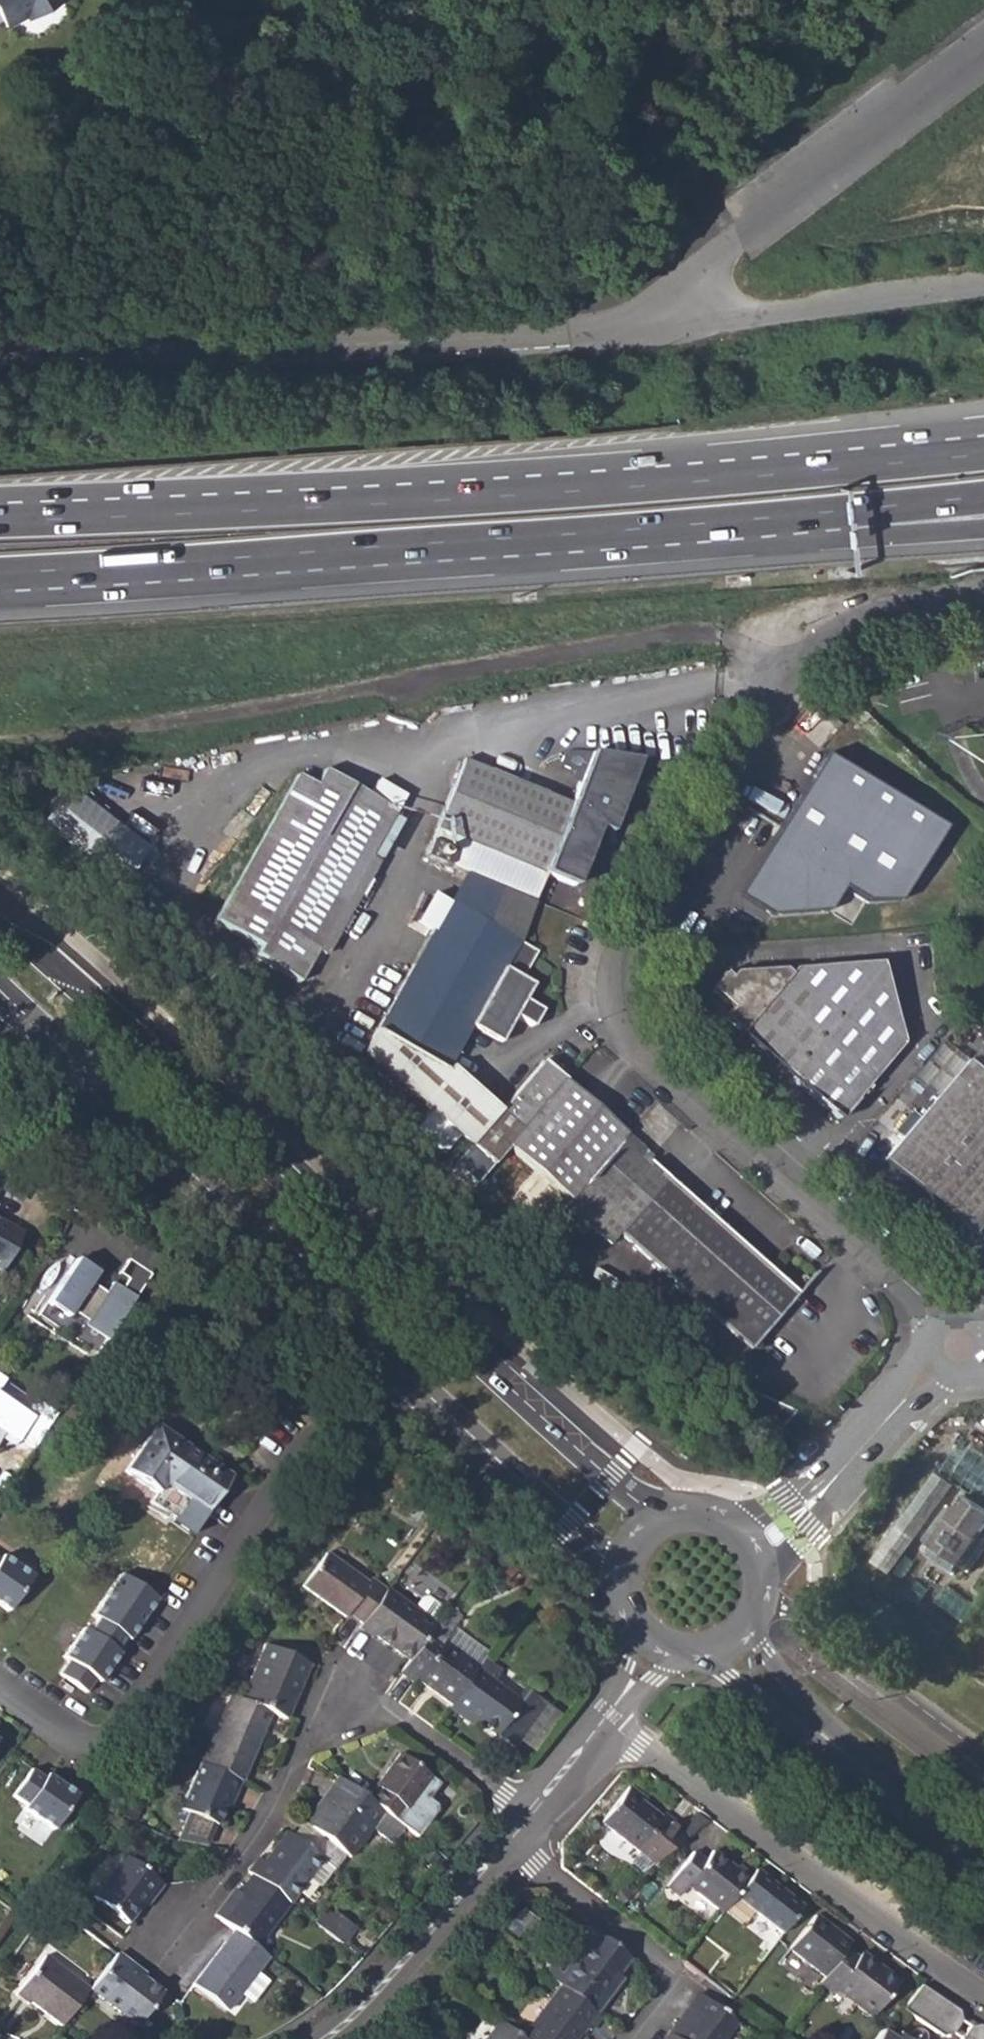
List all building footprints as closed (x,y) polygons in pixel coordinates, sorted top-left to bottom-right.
[(23,14),(27,19),(60,0),(0,0),(0,22),(2,25),(23,14)] [(769,900),(769,905),(839,903),(849,884),(876,900),(902,900),(945,824),(827,746),(758,866),(762,868),(749,892),(754,900),(769,900)] [(573,807),(466,762),(446,809),(438,828),(466,840),(454,868),(463,872),(538,903),(549,877),(576,887),(602,823),(609,819),(616,822),(640,762),(594,755),(573,807)] [(295,986),(314,953),(302,945),(356,854),(368,860),(396,812),(324,771),(315,786),(298,775),(211,923),(256,950),(250,958),(295,986)] [(131,894),(162,853),(66,781),(36,822),(131,894)] [(314,953),(368,860),(356,854),(302,945),(314,953)] [(500,1105),(472,1088),(439,1067),(465,1027),(491,1043),(507,1017),(526,1029),(536,1012),(517,1000),(527,986),(500,969),(502,965),(519,976),(533,953),(518,943),(538,903),(463,872),(447,900),(357,1048),(432,1110),(469,1140),(500,1105)] [(739,1033),(841,1115),(905,1035),(882,958),(797,965),(791,972),(783,966),(735,970),(730,976),(724,972),(710,989),(731,1006),(722,1016),(741,1030),(739,1033)] [(973,1229),(983,1216),(983,1051),(978,1046),(885,1157),(973,1229)] [(505,1150),(565,1202),(570,1195),(618,1140),(623,1134),(562,1080),(539,1060),(500,1105),(469,1140),(495,1161),(505,1150)] [(570,1195),(617,1235),(664,1180),(618,1140),(570,1195)] [(617,1235),(750,1350),(798,1295),(664,1180),(617,1235)] [(74,1260),(50,1298),(110,1336),(149,1275),(126,1261),(111,1284),(74,1260)] [(548,1362),(539,1353),(537,1356),(536,1358),(544,1366),(548,1362)] [(796,1410),(748,1389),(733,1406),(771,1438),(796,1410)] [(0,1391),(0,1435),(20,1404),(0,1391)] [(149,1502),(191,1530),(204,1511),(228,1475),(153,1425),(123,1469),(156,1491),(149,1502)] [(964,1433),(938,1470),(983,1501),(983,1447),(964,1433)] [(948,1577),(954,1568),(961,1573),(983,1541),(983,1504),(966,1492),(965,1491),(956,1505),(949,1500),(918,1544),(926,1550),(921,1558),(948,1577)] [(355,1603),(369,1612),(392,1581),(376,1569),(374,1574),(331,1543),(308,1576),(351,1607),(355,1603)] [(7,1607),(32,1572),(2,1551),(0,1554),(0,1602),(7,1607)] [(382,1626),(416,1651),(436,1622),(440,1617),(392,1581),(369,1612),(365,1618),(379,1629),(382,1626)] [(87,1629),(114,1648),(123,1634),(128,1638),(148,1610),(112,1584),(92,1613),(96,1615),(87,1629)] [(426,1669),(459,1693),(484,1658),(436,1622),(416,1651),(408,1663),(422,1674),(426,1669)] [(100,1680),(119,1651),(114,1648),(87,1629),(83,1626),(63,1655),(67,1657),(58,1670),(85,1689),(94,1676),(100,1680)] [(269,1636),(247,1690),(276,1702),(292,1709),(315,1654),(269,1636)] [(502,1662),(489,1652),(484,1658),(497,1668),(502,1662)] [(519,1736),(539,1708),(523,1696),(527,1690),(497,1668),(484,1658),(459,1693),(456,1696),(470,1707),(473,1703),(502,1725),(503,1724),(519,1736)] [(237,1686),(208,1755),(215,1758),(247,1773),(276,1702),(247,1690),(237,1686)] [(386,1780),(378,1793),(391,1803),(400,1809),(409,1798),(412,1800),(436,1766),(408,1747),(383,1778),(386,1780)] [(223,1816),(236,1785),(241,1787),(247,1773),(215,1758),(208,1755),(205,1755),(185,1801),(194,1805),(186,1825),(186,1826),(214,1832),(216,1832),(223,1816)] [(40,1771),(27,1762),(9,1789),(22,1799),(19,1803),(49,1823),(73,1787),(43,1767),(40,1771)] [(357,1848),(379,1819),(399,1834),(411,1818),(400,1809),(391,1803),(378,1793),(345,1768),(332,1783),(339,1788),(317,1817),(357,1848)] [(601,1809),(655,1853),(692,1824),(663,1801),(660,1805),(639,1788),(643,1784),(630,1774),(601,1809)] [(262,1868),(297,1895),(316,1870),(328,1879),(342,1861),(330,1852),(295,1825),(273,1855),(266,1851),(257,1863),(262,1868)] [(214,1832),(186,1826),(184,1832),(212,1837),(214,1838),(216,1832),(214,1832)] [(703,1837),(671,1878),(684,1888),(695,1872),(732,1900),(743,1884),(760,1862),(746,1852),(744,1855),(722,1838),(715,1846),(703,1837)] [(99,1888),(135,1915),(156,1887),(161,1891),(171,1878),(132,1846),(99,1888)] [(743,1884),(789,1921),(811,1893),(764,1857),(760,1862),(743,1884)] [(242,1924),(265,1941),(299,1896),(297,1895),(262,1868),(249,1885),(243,1881),(222,1908),(239,1921),(242,1924)] [(798,1937),(833,1964),(856,1934),(859,1931),(824,1904),(798,1937)] [(326,1917),(352,1937),(364,1921),(347,1908),(344,1911),(336,1905),(326,1917)] [(200,1977),(233,2003),(246,1987),(257,1997),(275,1975),(263,1966),(276,1950),(265,1941),(242,1924),(230,1939),(200,1977)] [(557,1952),(542,1972),(554,1981),(560,1986),(593,2011),(612,1986),(608,1983),(629,1956),(594,1929),(569,1961),(557,1952)] [(867,1943),(856,1934),(833,1964),(829,1968),(841,1978),(844,1974),(878,2001),(905,1968),(889,1955),(886,1959),(867,1943)] [(691,1953),(706,1966),(718,1951),(703,1939),(691,1953)] [(870,1940),(867,1943),(886,1959),(889,1955),(870,1940)] [(125,1947),(97,1984),(144,2019),(169,1986),(135,1961),(138,1957),(125,1947)] [(71,2019),(97,1984),(51,1949),(21,1987),(34,1997),(38,1994),(71,2019)] [(902,2006),(939,2032),(952,2030),(961,2016),(956,2007),(921,1984),(908,1999),(902,2006)] [(519,2037),(522,2038),(574,2038),(584,2025),(590,2030),(600,2016),(593,2011),(560,1986),(519,2037)] [(700,1992),(678,2020),(684,2025),(706,1996),(700,1992)] [(706,1996),(684,2025),(678,2020),(670,2031),(681,2038),(725,2038),(738,2021),(706,1996)] [(482,2038),(522,2038),(519,2037),(498,2020),(482,2038)] [(979,2022),(969,2022),(959,2037),(959,2038),(983,2038),(983,2025),(979,2022)] [(877,2025),(869,2038),(897,2038),(877,2025)]
